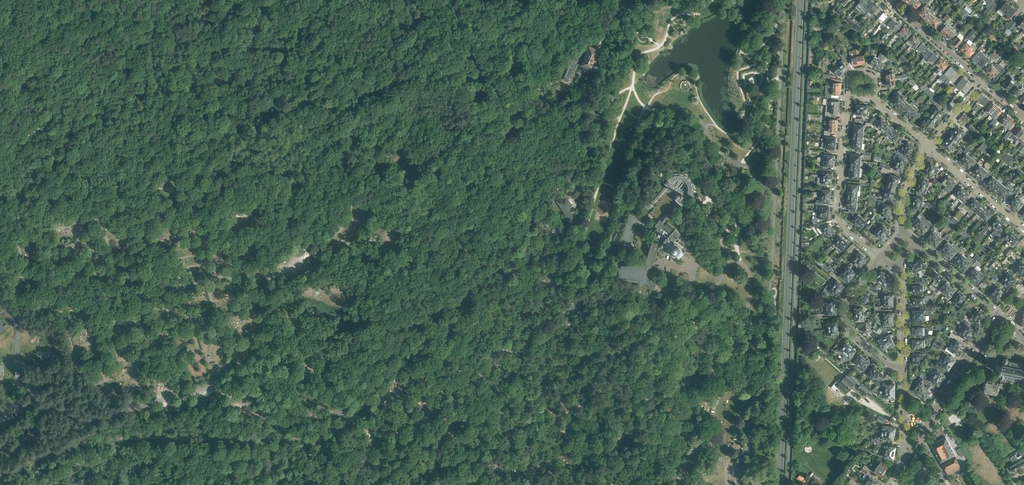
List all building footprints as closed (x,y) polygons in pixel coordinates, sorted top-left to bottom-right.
[(863,7),(869,0),(862,0),(861,1),(856,6),(860,10),(862,9),(863,7)] [(863,7),(865,8),(867,6),(869,8),(875,2),(874,2),(875,1),(874,0),(869,0),(863,7)] [(922,1),(923,3),(925,1),(926,0),(918,0),(917,0),(915,0),(910,6),(911,6),(911,7),(912,8),(913,8),(915,9),(922,1)] [(996,4),(992,0),(985,0),(989,3),(986,6),(988,8),(987,9),(985,8),(982,11),(986,15),(989,11),(996,4)] [(874,13),(880,6),(878,5),(878,3),(877,2),(876,3),(875,3),(870,9),(874,13)] [(963,5),(971,12),(974,9),(966,2),(964,3),(963,5)] [(999,7),(996,4),(989,11),(992,13),(997,8),(1001,11),(1000,11),(1004,14),(1011,6),(1008,4),(1008,3),(1006,2),(1004,4),(1002,3),(999,7)] [(923,16),(929,10),(926,8),(928,6),(926,5),(919,13),(920,14),(921,15),(922,16),(923,16)] [(841,16),(844,12),(845,11),(840,6),(836,11),(841,16)] [(880,6),(874,13),(878,16),(884,10),(883,9),(884,9),(882,7),(882,8),(880,6)] [(1009,20),(1010,19),(1011,17),(1010,16),(1016,10),(1014,8),(1013,9),(1011,6),(1004,14),(1007,17),(1006,17),(1009,20)] [(882,22),(889,14),(887,13),(888,12),(886,10),(885,11),(885,10),(879,17),(882,19),(881,21),(882,22)] [(933,13),(929,10),(923,16),(925,18),(924,18),(924,19),(926,20),(927,20),(933,13)] [(933,13),(927,20),(927,21),(928,22),(929,22),(931,24),(937,17),(933,13)] [(888,24),(894,17),(892,15),(891,16),(889,14),(882,22),(881,23),(883,25),(885,22),(888,24)] [(892,28),(897,21),(896,20),(896,19),(894,17),(888,24),(892,28)] [(939,19),(937,17),(931,24),(932,24),(932,25),(933,26),(934,26),(936,27),(943,19),(941,17),(939,19)] [(892,28),(890,30),(889,31),(888,32),(890,33),(891,31),(892,31),(894,29),(896,31),(899,28),(902,25),(901,24),(901,23),(900,22),(899,23),(897,21),(892,28)] [(939,28),(941,30),(940,31),(940,32),(941,33),(942,34),(943,34),(945,35),(952,27),(950,25),(950,23),(947,22),(948,22),(946,21),(939,28)] [(898,32),(902,36),(908,29),(906,28),(904,26),(898,32)] [(954,38),(958,33),(956,31),(953,29),(954,29),(952,27),(945,35),(946,37),(947,38),(948,39),(949,39),(952,36),(954,38)] [(908,29),(902,36),(907,39),(912,33),(910,31),(910,30),(908,29)] [(963,46),(967,42),(969,39),(972,36),(975,32),(973,30),(961,43),(963,46)] [(963,36),(959,32),(958,33),(954,38),(955,39),(952,42),(954,44),(954,45),(956,46),(957,46),(962,40),(963,38),(963,36)] [(916,36),(913,34),(906,42),(910,46),(918,37),(916,36)] [(918,37),(910,46),(915,49),(922,41),(922,40),(920,39),(919,39),(919,38),(918,37)] [(918,56),(921,52),(926,46),(925,44),(925,43),(923,42),(923,43),(922,42),(917,49),(919,50),(917,53),(918,54),(917,55),(918,56)] [(965,53),(971,46),(967,42),(963,46),(961,49),(962,50),(963,51),(963,52),(964,52),(965,52),(965,53)] [(971,46),(965,53),(967,55),(968,55),(969,56),(977,47),(975,45),(973,48),(971,46)] [(586,51),(582,49),(580,51),(579,55),(577,54),(575,59),(573,59),(571,65),(569,64),(563,80),(567,81),(569,77),(571,77),(573,70),(575,71),(578,63),(577,63),(582,52),(585,53),(586,54),(581,64),(589,67),(590,63),(592,64),(596,55),(595,54),(598,48),(594,46),(593,48),(589,46),(587,51),(586,51)] [(839,63),(837,65),(844,72),(846,70),(847,71),(848,69),(848,68),(843,62),(844,62),(847,60),(844,56),(838,46),(835,48),(841,58),(843,60),(841,61),(840,61),(839,63)] [(921,52),(925,56),(931,49),(931,48),(929,47),(928,47),(926,46),(921,52)] [(977,63),(985,55),(985,54),(981,50),(982,48),(980,46),(975,52),(977,54),(972,59),(975,61),(975,62),(976,63),(977,63)] [(856,49),(859,64),(862,63),(862,64),(864,64),(864,63),(865,63),(864,55),(860,55),(859,52),(858,49),(856,49)] [(925,56),(929,59),(935,53),(933,51),(932,49),(931,50),(931,49),(925,56)] [(881,53),(879,55),(878,58),(874,56),(870,63),(871,64),(870,64),(872,66),(873,65),(875,66),(883,54),(881,53)] [(935,53),(929,59),(928,61),(933,64),(939,57),(939,56),(939,55),(937,54),(937,55),(935,53)] [(993,59),(996,55),(994,53),(992,55),(991,54),(989,56),(988,55),(987,57),(985,55),(977,63),(977,64),(979,65),(980,65),(982,67),(990,57),(993,59)] [(883,54),(875,66),(878,68),(877,69),(879,70),(880,69),(880,70),(885,63),(882,61),(883,58),(885,55),(883,54)] [(939,67),(945,60),(943,59),(940,57),(935,63),(939,67)] [(1021,58),(1020,57),(1014,65),(1017,67),(1019,65),(1023,69),(1023,61),(1021,58)] [(939,67),(937,70),(935,72),(937,73),(941,69),(944,71),(949,64),(946,62),(947,62),(945,60),(939,67)] [(990,74),(998,65),(996,63),(995,65),(993,64),(986,71),(987,71),(986,72),(988,73),(989,73),(990,74)] [(998,65),(990,74),(992,75),(991,76),(993,77),(994,77),(996,74),(999,76),(998,77),(999,77),(1005,69),(1003,66),(1002,65),(999,64),(998,65)] [(844,72),(837,65),(832,69),(839,76),(840,76),(842,75),(842,74),(844,72)] [(947,75),(945,78),(947,79),(955,70),(953,69),(953,68),(952,67),(951,67),(945,74),(947,75)] [(902,75),(898,76),(895,76),(895,73),(894,73),(893,69),(890,70),(890,73),(886,74),(886,75),(885,75),(885,77),(886,77),(887,80),(906,77),(907,76),(904,73),(902,75)] [(955,70),(947,79),(945,82),(945,83),(947,84),(950,81),(951,79),(954,81),(952,82),(955,84),(956,83),(960,78),(961,77),(959,75),(960,74),(959,74),(959,73),(958,72),(957,72),(955,70)] [(906,79),(906,77),(887,80),(887,83),(886,83),(887,85),(888,86),(896,84),(896,81),(903,80),(904,81),(907,81),(906,79)] [(956,83),(955,84),(957,86),(956,87),(960,90),(968,81),(966,79),(966,78),(965,78),(965,77),(964,78),(964,77),(963,78),(958,84),(956,83)] [(1009,89),(1014,83),(1011,81),(1013,79),(1011,77),(1010,78),(1009,79),(1004,85),(1005,87),(1007,90),(1008,89),(1008,90),(1009,89)] [(1023,91),(1023,87),(1023,86),(1023,85),(1019,81),(1020,79),(1019,78),(1014,83),(1009,89),(1013,92),(1012,93),(1015,95),(1015,94),(1017,96),(1020,93),(1021,94),(1023,91)] [(970,82),(968,81),(960,90),(965,94),(972,85),(972,84),(972,83),(971,82),(970,82)] [(840,91),(840,88),(826,87),(826,93),(825,96),(831,97),(832,94),(840,95),(840,94),(841,94),(841,91),(840,91)] [(904,95),(902,93),(899,91),(896,92),(892,97),(894,99),(892,101),(894,103),(894,104),(895,105),(896,105),(904,95)] [(904,95),(896,105),(898,106),(898,107),(899,109),(900,108),(901,109),(907,102),(904,99),(909,93),(907,92),(904,95)] [(978,104),(980,102),(986,96),(984,94),(982,92),(976,98),(978,100),(976,103),(977,103),(973,108),(974,109),(978,104)] [(986,96),(980,102),(985,105),(990,99),(986,96)] [(909,104),(907,102),(901,109),(902,110),(902,111),(903,112),(904,112),(906,113),(914,104),(916,101),(914,99),(912,101),(912,102),(911,102),(910,103),(910,104),(909,104)] [(990,115),(998,105),(995,103),(995,104),(993,102),(985,111),(990,115)] [(914,104),(906,113),(906,114),(907,116),(908,115),(910,117),(912,115),(914,117),(916,114),(917,114),(918,112),(917,111),(919,109),(914,104)] [(949,112),(953,107),(949,104),(945,108),(949,112)] [(998,105),(990,115),(995,119),(994,119),(990,125),(992,127),(995,124),(1000,117),(998,115),(1002,110),(1000,108),(1001,108),(998,105)] [(933,110),(941,117),(943,115),(943,114),(945,112),(937,106),(935,108),(934,106),(931,109),(933,110)] [(939,119),(941,117),(933,110),(931,112),(932,113),(930,116),(937,122),(937,121),(937,122),(939,119)] [(964,113),(959,120),(963,123),(968,117),(964,113)] [(1000,117),(995,124),(997,126),(1001,121),(1006,125),(1012,118),(1011,118),(1011,117),(1010,116),(1009,116),(1007,114),(1002,119),(1000,117)] [(825,124),(829,124),(837,125),(837,122),(838,122),(838,120),(837,120),(837,119),(829,118),(830,115),(826,115),(825,124)] [(924,121),(932,127),(934,125),(936,123),(929,116),(927,119),(926,118),(924,121)] [(880,128),(885,121),(885,120),(884,119),(883,119),(881,118),(879,120),(877,118),(873,123),(872,123),(872,126),(873,127),(875,125),(877,127),(877,126),(880,128)] [(1012,118),(1006,125),(1010,129),(1016,122),(1014,120),(1014,119),(1013,118),(1012,118)] [(884,132),(890,125),(890,124),(889,123),(887,123),(885,121),(880,128),(879,129),(881,130),(882,130),(884,132)] [(932,127),(924,121),(922,123),(921,123),(919,125),(925,130),(926,132),(928,130),(929,131),(930,130),(932,129),(931,128),(932,127)] [(824,130),(824,133),(830,134),(830,131),(836,131),(836,130),(837,130),(837,128),(836,128),(837,125),(829,124),(828,130),(824,130)] [(889,137),(889,136),(895,130),(893,128),(893,127),(892,126),(891,126),(885,133),(888,135),(887,136),(889,137)] [(956,129),(954,131),(961,136),(962,137),(964,135),(963,134),(966,131),(963,128),(963,129),(958,126),(957,126),(956,128),(956,129)] [(1023,132),(1023,128),(1023,127),(1021,126),(1017,131),(1015,129),(1012,132),(1008,137),(1010,139),(1013,135),(1018,139),(1019,138),(1023,132)] [(895,130),(889,136),(892,139),(891,139),(893,141),(899,133),(898,132),(897,131),(896,130),(895,130)] [(1004,137),(1006,139),(1008,137),(1012,132),(1009,130),(1004,137)] [(961,136),(954,131),(953,131),(952,132),(952,133),(951,135),(958,142),(960,139),(959,139),(961,136)] [(974,134),(976,135),(980,139),(983,137),(983,136),(977,131),(974,134)] [(830,134),(824,133),(824,136),(826,137),(825,142),(835,143),(835,141),(836,140),(836,139),(836,138),(836,137),(830,137),(830,134)] [(947,139),(947,140),(954,145),(956,143),(957,144),(958,142),(951,135),(949,137),(948,137),(947,138),(947,139)] [(954,145),(947,140),(945,142),(944,142),(943,143),(943,144),(943,145),(947,148),(946,149),(949,151),(952,148),(953,149),(955,146),(954,145)] [(905,145),(904,147),(913,152),(914,150),(915,149),(916,148),(915,147),(916,147),(911,144),(912,143),(908,141),(906,145),(905,145)] [(863,152),(865,152),(865,150),(863,149),(864,143),(862,143),(853,142),(853,143),(852,143),(852,145),(853,145),(852,148),(857,148),(857,151),(863,152)] [(980,145),(987,151),(990,148),(983,142),(980,145)] [(970,144),(962,154),(964,156),(960,160),(960,161),(962,162),(964,164),(971,156),(969,155),(966,153),(972,147),(970,144)] [(894,152),(898,154),(902,156),(906,158),(907,155),(910,157),(910,156),(911,156),(912,155),(911,154),(913,152),(904,147),(904,146),(903,147),(901,149),(898,150),(898,151),(895,150),(894,152)] [(907,161),(901,158),(902,156),(898,154),(894,152),(890,149),(888,152),(896,156),(899,157),(898,161),(897,160),(896,163),(905,167),(906,165),(907,164),(907,163),(907,162),(907,161)] [(834,155),(830,155),(831,152),(825,152),(824,159),(834,160),(834,158),(835,156),(834,155)] [(1009,163),(1014,158),(1011,156),(1010,157),(1006,153),(1002,157),(1009,163)] [(972,158),(971,156),(964,164),(966,165),(966,166),(967,167),(968,167),(969,168),(975,161),(972,158)] [(905,167),(896,163),(894,162),(891,167),(902,172),(902,171),(903,171),(904,170),(904,169),(905,167)] [(927,167),(935,173),(937,171),(936,170),(939,166),(936,164),(935,165),(931,162),(930,162),(929,162),(929,164),(929,165),(927,167)] [(978,175),(984,168),(982,166),(982,167),(979,165),(973,171),(974,172),(974,173),(975,174),(976,174),(978,175)] [(985,166),(984,168),(978,175),(979,177),(980,178),(981,179),(982,179),(984,177),(986,179),(988,176),(992,172),(987,168),(985,166)] [(935,173),(927,167),(926,168),(925,169),(924,170),(924,171),(931,177),(933,174),(934,175),(935,173)] [(832,172),(830,172),(831,169),(821,168),(821,172),(824,172),(823,175),(822,175),(822,177),(832,178),(832,175),(833,175),(833,173),(832,173),(832,172)] [(991,187),(997,180),(994,178),(997,175),(993,171),(992,172),(988,176),(991,178),(986,183),(988,185),(990,187),(991,187)] [(656,225),(659,228),(658,231),(656,231),(646,261),(624,263),(624,265),(621,265),(621,267),(618,267),(619,276),(620,277),(620,279),(624,280),(640,283),(639,284),(645,285),(646,283),(653,290),(656,285),(651,280),(650,280),(650,279),(649,278),(649,277),(649,276),(649,275),(649,274),(649,273),(649,272),(650,269),(651,269),(652,269),(653,268),(655,266),(654,264),(652,263),(657,249),(662,253),(665,256),(668,252),(674,256),(674,257),(674,256),(675,255),(678,258),(680,257),(680,256),(683,253),(684,255),(686,253),(686,252),(685,251),(684,252),(684,251),(684,252),(681,249),(682,248),(679,245),(682,242),(679,240),(680,239),(677,237),(677,236),(680,233),(679,232),(676,229),(675,229),(674,229),(667,222),(664,225),(662,224),(663,224),(663,223),(680,203),(681,204),(678,207),(679,207),(681,204),(682,204),(684,201),(684,202),(688,198),(689,198),(688,198),(689,197),(689,196),(690,196),(690,195),(691,194),(691,193),(691,192),(691,191),(692,190),(692,189),(692,188),(692,187),(691,186),(691,185),(691,184),(692,184),(691,184),(691,183),(690,182),(689,181),(689,180),(689,179),(689,180),(688,179),(687,179),(686,177),(685,177),(686,176),(685,176),(685,177),(683,176),(682,176),(681,175),(681,174),(680,174),(680,175),(678,175),(677,175),(676,175),(676,174),(675,174),(676,175),(675,175),(673,176),(671,177),(671,176),(671,177),(670,178),(669,178),(669,179),(668,179),(668,180),(667,179),(667,180),(668,180),(667,181),(647,203),(646,203),(646,204),(646,205),(646,206),(647,206),(647,207),(648,207),(649,207),(650,207),(650,206),(651,205),(668,186),(669,187),(665,191),(675,200),(676,199),(677,200),(659,220),(657,223),(656,223),(656,224),(656,225)] [(890,180),(898,182),(899,182),(900,180),(899,179),(900,177),(891,174),(890,176),(891,176),(890,180)] [(940,179),(937,182),(942,186),(944,183),(944,184),(944,185),(946,186),(952,179),(950,177),(950,176),(949,175),(948,175),(944,180),(941,178),(940,179)] [(1001,184),(1003,181),(1000,179),(999,177),(997,179),(997,180),(991,187),(993,188),(993,189),(994,190),(995,190),(996,191),(1001,184)] [(919,184),(928,188),(929,185),(928,185),(929,181),(921,178),(920,179),(919,180),(919,181),(919,184)] [(898,182),(890,180),(889,179),(888,182),(889,182),(888,185),(896,188),(897,187),(898,185),(897,185),(898,182)] [(954,180),(952,179),(946,186),(944,188),(942,190),(940,193),(942,194),(948,187),(950,189),(956,183),(956,182),(956,181),(955,180),(954,180)] [(1000,195),(1007,187),(1011,182),(1009,181),(1004,186),(1001,184),(996,191),(996,192),(998,194),(999,193),(1000,195)] [(928,188),(919,184),(918,186),(917,187),(916,188),(916,189),(916,190),(925,193),(926,190),(927,190),(928,188)] [(1015,192),(1018,187),(1020,185),(1010,189),(1007,187),(1000,195),(1001,195),(1001,196),(1002,197),(1003,197),(1005,199),(1010,193),(1012,195),(1015,192)] [(885,191),(886,192),(894,194),(895,192),(896,192),(896,190),(896,189),(888,186),(886,189),(885,191)] [(953,204),(965,190),(963,189),(963,188),(962,187),(961,187),(958,190),(956,189),(952,194),(954,196),(956,194),(958,196),(952,203),(953,204)] [(967,192),(965,190),(953,204),(950,207),(953,209),(958,203),(957,203),(960,199),(961,199),(963,201),(959,206),(962,208),(970,198),(968,196),(970,194),(969,194),(969,193),(968,192),(967,192)] [(894,194),(886,192),(885,195),(884,194),(883,197),(893,200),(893,197),(894,197),(895,195),(894,194)] [(922,201),(923,198),(923,195),(917,194),(917,197),(914,196),(913,197),(913,199),(913,200),(913,202),(922,204),(923,201),(922,201)] [(1013,206),(1023,195),(1022,194),(1020,196),(1019,198),(1018,197),(1018,198),(1015,196),(1009,202),(1010,203),(1009,204),(1011,205),(1012,205),(1013,206)] [(1013,206),(1015,208),(1015,209),(1016,210),(1017,210),(1018,210),(1023,203),(1021,201),(1022,200),(1021,200),(1023,197),(1023,194),(1023,195),(1013,206)] [(558,195),(556,200),(570,220),(574,217),(568,209),(570,207),(573,205),(572,204),(572,203),(570,200),(569,200),(568,199),(566,201),(563,203),(558,195)] [(972,208),(978,202),(978,201),(977,200),(976,200),(974,198),(968,205),(970,207),(970,206),(972,208)] [(922,204),(913,202),(912,204),(911,206),(912,207),(912,209),(912,211),(914,211),(915,210),(916,208),(920,209),(921,206),(922,206),(922,204)] [(983,206),(982,205),(982,204),(981,203),(980,203),(978,202),(972,208),(972,209),(974,211),(974,210),(977,213),(983,206)] [(815,212),(829,213),(829,211),(830,210),(830,208),(829,208),(829,207),(823,207),(824,204),(817,203),(816,211),(815,211),(815,212)] [(604,220),(608,206),(598,204),(595,218),(604,220)] [(977,213),(978,213),(980,215),(980,216),(982,217),(988,210),(986,208),(986,207),(985,206),(984,206),(983,206),(977,213)] [(891,213),(892,211),(882,209),(881,212),(882,212),(882,215),(887,216),(887,218),(890,219),(891,216),(892,214),(891,213)] [(988,210),(982,217),(985,219),(984,220),(986,221),(992,214),(990,212),(990,211),(989,210),(988,210)] [(855,223),(857,225),(863,217),(861,216),(858,214),(856,213),(857,212),(853,211),(853,217),(850,219),(853,221),(853,222),(854,223),(855,223)] [(829,215),(829,213),(815,212),(815,218),(812,218),(813,223),(820,222),(818,218),(828,219),(828,218),(829,218),(829,216),(829,215)] [(863,217),(857,225),(858,226),(858,227),(860,228),(861,228),(867,222),(864,219),(865,219),(863,217)] [(993,231),(1001,222),(999,220),(999,219),(998,218),(997,218),(989,227),(993,231)] [(919,229),(924,223),(920,219),(914,226),(914,227),(915,228),(916,228),(916,227),(919,229)] [(1001,222),(993,231),(991,233),(995,236),(994,237),(997,239),(1004,232),(1002,230),(1006,226),(1005,225),(1005,224),(1004,223),(1003,223),(1001,222)] [(822,235),(832,228),(830,226),(831,225),(830,224),(829,224),(828,223),(824,226),(824,225),(822,227),(819,223),(813,224),(816,228),(817,227),(822,235)] [(924,223),(919,229),(921,231),(920,232),(920,233),(921,234),(923,234),(929,227),(924,223)] [(879,228),(886,235),(888,233),(889,233),(890,233),(891,232),(891,231),(883,224),(881,227),(880,226),(879,228)] [(876,236),(877,235),(883,240),(884,240),(885,238),(885,237),(884,237),(886,235),(879,228),(877,227),(872,233),(876,236)] [(833,230),(832,228),(822,235),(826,239),(826,240),(828,240),(829,240),(830,239),(829,238),(832,236),(831,235),(835,232),(835,231),(834,230),(833,230)] [(932,242),(939,234),(940,233),(934,228),(932,231),(933,232),(927,238),(928,239),(929,240),(930,240),(932,242)] [(1009,240),(1015,233),(1014,233),(1014,232),(1013,231),(1012,231),(1010,230),(1003,238),(1005,240),(1006,238),(1009,240)] [(1008,242),(1010,244),(1012,246),(1019,237),(1017,236),(1017,235),(1017,234),(1016,233),(1015,233),(1015,234),(1015,233),(1009,240),(1006,243),(1007,244),(1008,242)] [(936,246),(943,238),(939,234),(932,242),(933,244),(934,245),(935,246),(936,246)] [(838,246),(844,239),(844,238),(843,237),(842,237),(840,236),(831,246),(833,247),(834,246),(834,247),(836,244),(838,246)] [(844,239),(838,246),(837,248),(842,252),(849,243),(847,242),(847,241),(845,240),(844,239)] [(946,254),(953,246),(948,241),(941,250),(941,251),(942,252),(943,252),(946,254)] [(962,245),(958,250),(953,246),(946,254),(948,256),(948,257),(949,258),(950,258),(957,251),(959,253),(964,248),(962,245)] [(955,263),(955,264),(956,265),(957,265),(959,266),(967,258),(963,254),(967,249),(964,247),(964,248),(959,253),(961,255),(955,262),(955,263)] [(856,257),(864,263),(865,261),(866,261),(867,259),(867,258),(859,251),(857,254),(858,255),(856,257)] [(967,258),(959,266),(961,268),(962,269),(963,270),(964,270),(964,271),(973,260),(969,256),(967,258)] [(862,265),(862,264),(864,263),(856,257),(855,258),(854,257),(851,260),(860,267),(861,267),(862,266),(862,265)] [(919,260),(917,261),(921,270),(923,269),(923,268),(928,266),(926,262),(924,263),(922,258),(921,259),(920,258),(919,259),(919,260)] [(1023,271),(1023,259),(1019,264),(1015,259),(1013,261),(1016,263),(1023,271)] [(921,270),(917,261),(914,262),(913,262),(912,262),(912,263),(911,264),(913,268),(911,269),(913,273),(918,270),(918,271),(921,270)] [(969,276),(970,277),(971,277),(973,279),(980,271),(976,267),(979,263),(977,261),(973,266),(975,268),(969,275),(969,276)] [(828,272),(833,267),(830,264),(828,266),(824,263),(821,266),(828,272)] [(845,270),(852,277),(854,275),(855,274),(856,273),(856,272),(851,268),(853,265),(849,263),(845,268),(846,269),(845,270)] [(1016,263),(1014,265),(1016,267),(1014,269),(1021,276),(1021,275),(1022,275),(1023,274),(1023,273),(1023,272),(1023,271),(1016,263)] [(988,273),(993,278),(998,282),(999,283),(1000,282),(999,281),(1000,279),(994,274),(994,275),(992,273),(996,268),(994,266),(991,270),(990,271),(988,273)] [(1014,274),(1010,269),(1008,272),(1009,273),(1006,277),(1012,283),(1014,281),(1015,282),(1016,282),(1017,281),(1017,280),(1012,276),(1014,274)] [(850,278),(851,278),(852,277),(845,270),(844,272),(843,271),(840,274),(839,273),(838,275),(844,281),(846,279),(848,281),(849,281),(851,279),(850,278)] [(934,291),(940,285),(941,284),(939,282),(942,277),(935,271),(933,270),(932,272),(932,274),(933,274),(932,276),(936,279),(934,281),(929,286),(933,289),(934,291)] [(881,271),(874,279),(876,281),(877,280),(880,282),(886,274),(883,272),(881,271)] [(980,271),(973,279),(975,280),(975,281),(976,282),(977,282),(978,283),(985,275),(980,271)] [(890,287),(888,287),(891,283),(889,281),(891,279),(889,278),(890,277),(886,274),(880,282),(885,286),(883,288),(883,290),(890,290),(890,287)] [(1012,283),(1006,277),(1005,276),(1001,281),(1009,288),(1010,288),(1011,287),(1011,286),(1011,285),(1012,283)] [(830,282),(841,290),(842,288),(843,288),(844,287),(844,286),(834,277),(830,282)] [(942,286),(940,285),(934,291),(937,293),(941,289),(945,293),(951,286),(949,284),(949,282),(948,281),(947,282),(942,286)] [(838,294),(839,293),(839,292),(841,290),(830,282),(827,286),(826,285),(825,286),(824,286),(823,288),(824,288),(829,292),(830,290),(837,295),(837,294),(838,294)] [(925,283),(922,283),(920,283),(920,286),(913,286),(913,289),(912,289),(912,291),(913,292),(923,292),(922,289),(925,289),(925,285),(925,283)] [(993,290),(994,291),(1001,297),(1003,294),(1003,295),(1004,295),(1005,293),(997,285),(993,290)] [(947,295),(946,297),(949,300),(952,296),(951,295),(956,289),(956,288),(955,287),(953,287),(953,288),(951,286),(945,293),(947,295)] [(865,302),(869,296),(864,291),(864,292),(862,294),(859,298),(865,302)] [(1001,297),(994,291),(992,293),(991,292),(989,294),(998,301),(1000,300),(999,299),(1001,297)] [(883,294),(884,294),(884,297),(883,297),(883,300),(893,300),(893,297),(894,297),(894,295),(893,294),(888,294),(888,292),(883,292),(883,294)] [(954,301),(956,303),(954,305),(954,306),(956,308),(954,310),(956,312),(961,307),(958,305),(965,297),(965,296),(964,295),(963,295),(962,296),(960,294),(954,301)] [(822,308),(836,308),(836,305),(836,304),(836,303),(836,302),(829,302),(829,300),(825,300),(823,300),(822,300),(822,301),(822,302),(822,308)] [(883,316),(883,318),(893,318),(893,316),(894,315),(894,313),(893,313),(893,312),(890,312),(890,309),(881,309),(881,313),(884,313),(884,316),(883,316)] [(974,314),(983,321),(987,316),(987,315),(985,313),(984,314),(978,309),(974,314)] [(924,315),(924,310),(913,310),(913,316),(912,317),(912,319),(913,320),(914,320),(924,320),(926,320),(926,315),(924,315)] [(950,320),(956,312),(954,310),(953,310),(951,313),(947,318),(949,319),(950,320)] [(864,314),(855,314),(856,321),(856,322),(860,321),(860,320),(864,320),(864,316),(868,316),(871,315),(871,313),(867,313),(864,314)] [(982,323),(983,321),(974,314),(970,319),(965,315),(963,317),(967,320),(971,323),(973,320),(980,326),(982,323)] [(976,330),(972,328),(970,327),(972,324),(971,323),(967,320),(965,323),(962,328),(964,330),(972,335),(973,333),(974,333),(975,333),(976,331),(976,330)] [(872,330),(870,328),(866,325),(862,330),(864,332),(868,335),(872,330)] [(921,337),(925,337),(928,337),(928,330),(928,327),(913,327),(913,330),(913,331),(913,333),(913,334),(921,334),(921,337)] [(838,330),(837,328),(833,328),(827,329),(827,335),(834,334),(834,336),(838,335),(838,333),(838,332),(838,331),(838,330)] [(972,335),(964,330),(961,335),(969,340),(970,340),(971,339),(971,337),(970,337),(972,335)] [(884,336),(889,346),(891,345),(892,345),(893,345),(894,345),(894,344),(894,343),(895,343),(892,338),(894,337),(894,336),(894,334),(892,334),(891,335),(890,334),(887,336),(887,335),(884,336)] [(889,346),(884,336),(882,337),(882,338),(879,339),(879,340),(877,341),(877,342),(878,343),(879,344),(881,343),(883,348),(884,348),(885,349),(886,348),(887,347),(889,346)] [(925,337),(925,340),(913,340),(914,343),(913,344),(913,345),(914,346),(914,347),(925,346),(925,343),(927,343),(927,340),(930,340),(930,337),(928,337),(925,337)] [(956,343),(952,341),(951,343),(952,343),(962,350),(963,348),(964,348),(965,348),(966,346),(966,345),(958,340),(956,343)] [(839,351),(844,355),(845,353),(851,347),(849,345),(849,344),(849,343),(848,342),(847,342),(839,351)] [(952,354),(953,352),(959,355),(960,355),(961,354),(961,353),(960,352),(962,350),(952,343),(948,348),(947,347),(945,350),(952,354)] [(853,348),(851,347),(845,353),(850,357),(856,350),(856,349),(855,348),(853,348)] [(923,357),(923,353),(925,353),(928,354),(930,350),(918,350),(918,352),(917,353),(913,353),(913,354),(913,356),(913,363),(914,365),(917,365),(917,363),(917,362),(920,362),(919,357),(923,357)] [(857,367),(865,358),(863,356),(863,355),(862,354),(861,354),(854,361),(857,364),(856,365),(857,367)] [(941,358),(944,360),(952,365),(953,362),(954,363),(955,363),(956,361),(956,360),(948,355),(946,358),(942,356),(941,358)] [(1022,363),(1017,362),(1018,362),(1017,362),(1013,361),(1012,361),(1008,360),(1009,360),(1009,359),(1008,359),(1008,358),(1007,358),(1006,358),(1006,357),(1005,357),(1005,358),(1004,359),(1004,358),(1004,359),(1004,360),(1003,360),(1004,360),(1003,364),(1002,364),(1002,365),(998,364),(998,363),(997,363),(997,364),(996,364),(996,365),(997,365),(996,369),(995,369),(995,370),(996,370),(996,371),(997,371),(997,370),(999,371),(998,372),(999,373),(1000,373),(1001,373),(1000,376),(1000,377),(1000,378),(1001,379),(1001,380),(1002,379),(1003,379),(1003,380),(1004,380),(1003,379),(1004,378),(1005,379),(1005,378),(1006,378),(1008,378),(1009,378),(1009,379),(1010,378),(1014,379),(1013,380),(1014,380),(1014,379),(1018,380),(1018,381),(1019,381),(1019,380),(1022,381),(1021,383),(1022,383),(1022,384),(1023,384),(1023,364),(1022,363)] [(865,358),(857,367),(864,373),(868,369),(865,367),(870,362),(870,360),(868,359),(867,359),(867,360),(865,358)] [(937,366),(942,369),(943,366),(949,370),(950,370),(951,369),(951,368),(950,367),(952,365),(944,360),(941,364),(939,363),(937,366)] [(931,366),(937,370),(934,375),(939,378),(942,380),(943,377),(944,378),(945,378),(946,376),(946,375),(940,371),(942,369),(937,366),(933,363),(931,366)] [(870,366),(868,369),(864,373),(871,379),(878,370),(876,368),(877,368),(876,366),(875,365),(874,366),(872,368),(870,366)] [(882,380),(883,378),(881,376),(883,374),(883,372),(882,371),(881,371),(880,372),(878,370),(871,379),(877,385),(877,386),(879,386),(880,386),(884,382),(882,380)] [(846,394),(845,394),(850,388),(851,388),(851,387),(856,381),(857,382),(847,373),(847,374),(848,374),(845,378),(842,380),(837,386),(836,386),(846,394)] [(939,378),(934,375),(931,380),(939,385),(940,385),(941,384),(941,383),(940,382),(942,380),(939,378)] [(928,382),(923,378),(920,377),(919,378),(919,379),(921,380),(919,382),(917,380),(915,383),(917,385),(914,389),(914,390),(915,391),(916,391),(919,394),(929,382),(928,382)] [(1006,378),(1005,383),(1001,383),(1001,382),(985,379),(984,386),(983,386),(982,387),(982,389),(983,390),(983,391),(983,393),(989,394),(989,392),(998,394),(999,389),(1005,390),(1008,378),(1006,378)] [(886,391),(895,391),(895,388),(895,387),(895,386),(895,385),(895,384),(894,384),(894,383),(893,382),(891,382),(891,384),(886,384),(886,391)] [(929,382),(919,394),(922,396),(922,398),(924,399),(925,399),(928,395),(931,397),(933,394),(928,390),(929,389),(929,390),(932,386),(935,388),(936,386),(929,382)] [(869,390),(862,384),(863,385),(862,385),(861,385),(858,388),(865,395),(866,395),(865,394),(867,392),(867,393),(868,393),(867,392),(868,390),(869,391),(869,390)] [(895,393),(895,391),(886,391),(880,391),(880,393),(879,393),(879,396),(881,397),(891,397),(891,400),(895,400),(895,394),(895,393)] [(883,431),(895,434),(895,433),(896,433),(896,431),(895,430),(896,427),(883,425),(883,428),(883,431)] [(895,437),(895,435),(895,434),(883,431),(882,435),(881,435),(881,437),(893,440),(894,437),(895,437)] [(946,437),(931,444),(940,463),(942,462),(949,476),(962,469),(955,455),(946,437)] [(886,448),(886,451),(895,452),(895,450),(896,449),(897,448),(896,447),(884,444),(884,441),(880,441),(877,441),(877,444),(878,445),(878,446),(886,448)] [(8,455),(10,446),(6,445),(5,449),(2,448),(1,452),(8,453),(7,455),(8,455)] [(1013,473),(1016,471),(1016,470),(1022,467),(1023,467),(1019,460),(1015,454),(1010,457),(1014,463),(1009,466),(1006,468),(1009,472),(1012,470),(1013,473)] [(877,466),(884,471),(886,469),(887,469),(888,468),(887,467),(888,466),(879,460),(877,463),(878,464),(877,466)] [(884,471),(877,466),(876,468),(874,466),(872,470),(881,476),(882,476),(883,474),(884,471)] [(822,480),(815,474),(811,478),(819,484),(822,480)] [(871,484),(875,484),(876,484),(877,484),(876,483),(877,482),(868,475),(864,480),(871,484)]
